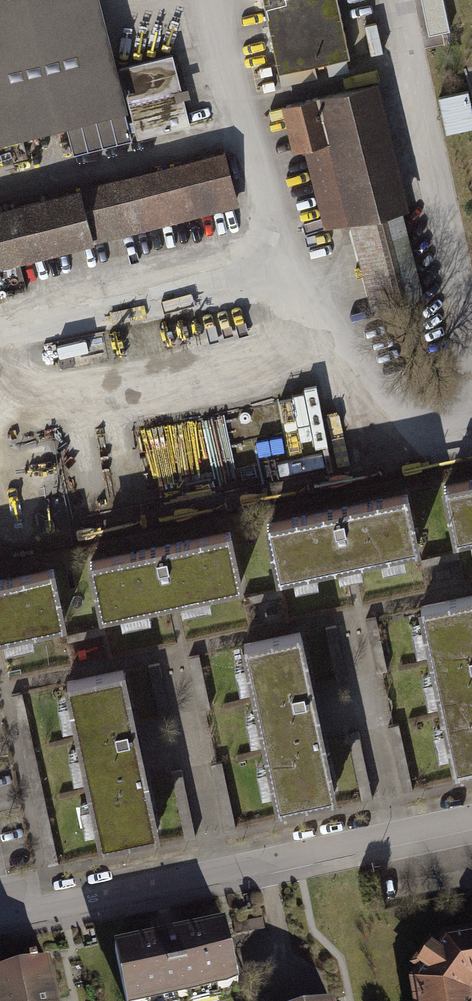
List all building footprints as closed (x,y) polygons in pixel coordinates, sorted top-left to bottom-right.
[(98,0),(0,0),(0,140),(125,108),(98,0)] [(337,0),(262,0),(278,73),(350,58),(337,0)] [(408,209),(377,81),(280,105),(291,151),(303,148),(324,229),(349,223),(373,318),(425,305),(402,210),(408,209)] [(440,92),(450,132),(471,127),(471,86),(471,84),(440,92)] [(240,205),(225,149),(0,207),(0,267),(240,205)] [(441,492),(453,549),(471,545),(471,485),(441,492)] [(406,498),(264,528),(276,585),(419,554),(406,498)] [(231,534),(85,566),(97,621),(243,589),(231,534)] [(458,555),(422,563),(424,572),(460,565),(458,555)] [(0,584),(0,643),(66,629),(54,572),(0,584)] [(280,594),(245,601),(246,608),(281,601),(280,594)] [(420,620),(455,778),(471,775),(471,608),(420,620)] [(104,630),(66,637),(68,646),(105,639),(104,630)] [(301,643),(243,656),(278,816),(337,804),(301,643)] [(201,659),(188,661),(198,713),(211,710),(201,659)] [(160,668),(149,670),(159,723),(171,721),(160,668)] [(125,680),(66,693),(101,853),(160,840),(147,782),(135,728),(125,680)] [(25,696),(12,699),(47,872),(59,869),(25,696)] [(399,730),(389,732),(402,798),(412,796),(399,730)] [(347,739),(361,807),(373,804),(359,737),(347,739)] [(224,767),(212,769),(224,834),(237,832),(224,767)] [(182,775),(171,777),(184,843),(196,841),(182,775)] [(225,929),(113,952),(123,1000),(195,1000),(238,992),(225,929)] [(446,944),(408,986),(410,1000),(471,1000),(470,995),(471,995),(471,940),(446,944)] [(47,968),(0,979),(0,1000),(55,1000),(47,968)]
